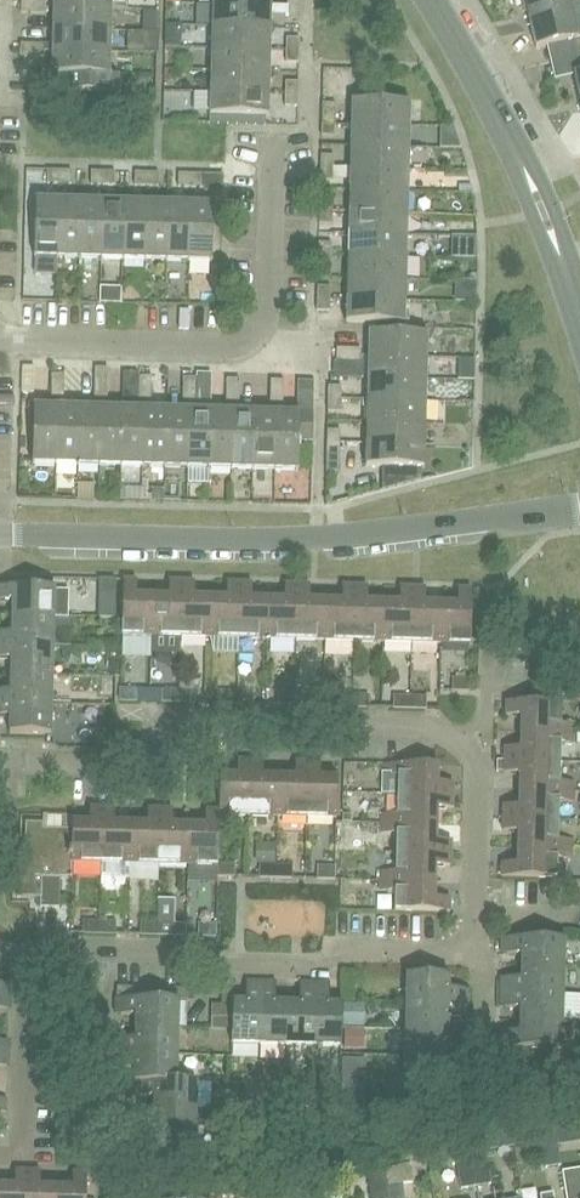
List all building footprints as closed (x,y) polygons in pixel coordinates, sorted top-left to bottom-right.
[(22,6),(22,14),(34,15),(35,0),(23,0),(22,6)] [(34,15),(46,15),(47,0),(35,0),(34,15)] [(54,7),(113,8),(113,0),(54,0),(54,7)] [(172,25),(186,25),(187,0),(173,0),(172,25)] [(530,17),(579,5),(579,0),(526,0),(530,17)] [(272,6),(213,5),(213,26),(272,28),(272,6)] [(576,56),(579,55),(579,37),(578,37),(574,19),(579,18),(579,5),(530,17),(537,48),(572,40),(576,56)] [(54,7),(53,29),(113,30),(113,8),(54,7)] [(301,19),(302,7),(288,7),(288,19),(301,19)] [(272,28),(213,26),(212,48),(271,50),(272,28)] [(53,29),(53,51),(112,52),(113,30),(53,29)] [(287,50),(300,51),(301,38),(288,38),(287,50)] [(21,58),(33,58),(34,42),(21,41),(21,58)] [(45,59),(45,50),(46,42),(34,42),(33,58),(45,59)] [(271,50),(212,48),(211,70),(271,72),(271,50)] [(300,63),(300,51),(287,50),(287,62),(300,63)] [(112,52),(53,51),(52,74),(59,74),(59,90),(119,91),(119,74),(111,73),(112,52)] [(271,72),(211,70),(211,92),(270,93),(271,72)] [(286,94),(299,94),(300,82),(286,82),(286,94)] [(270,93),(211,92),(210,115),(269,117),(270,93)] [(209,113),(209,94),(171,93),(170,112),(209,113)] [(299,106),(299,94),(286,94),(286,106),(299,106)] [(352,102),(351,125),(410,126),(411,103),(352,102)] [(336,112),(323,112),(322,124),(335,124),(336,112)] [(335,136),(335,124),(322,124),(322,136),(335,136)] [(351,125),(351,147),(410,148),(410,126),(351,125)] [(351,147),(350,168),(409,170),(410,148),(351,147)] [(335,156),(321,155),(321,168),(334,168),(335,156)] [(334,180),(334,168),(321,168),(321,180),(334,180)] [(350,168),(350,190),(409,192),(409,170),(350,168)] [(48,182),(60,183),(60,169),(48,169),(48,182)] [(72,183),(72,170),(60,169),(60,183),(72,183)] [(91,184),(103,184),(104,171),(92,170),(91,184)] [(116,184),(116,172),(116,171),(104,171),(103,184),(116,184)] [(135,185),(147,185),(147,172),(135,172),(135,185)] [(159,185),(160,173),(160,172),(147,172),(147,185),(159,185)] [(179,186),(191,186),(191,173),(179,173),(179,186)] [(203,187),(203,174),(191,173),(191,186),(203,187)] [(350,190),(349,212),(408,214),(409,192),(350,190)] [(58,258),(59,199),(36,198),(35,257),(58,258)] [(81,199),(59,199),(58,258),(79,258),(81,199)] [(81,199),(79,258),(101,259),(103,200),(81,199)] [(320,199),(320,211),(333,212),(333,199),(320,199)] [(125,200),(103,200),(101,259),(123,260),(125,200)] [(125,200),(123,260),(145,260),(147,201),(125,200)] [(168,202),(147,201),(145,260),(167,261),(168,202)] [(168,202),(167,261),(189,261),(190,202),(168,202)] [(213,203),(190,202),(189,261),(212,262),(213,203)] [(333,224),(333,212),(320,211),(320,223),(333,224)] [(349,212),(348,234),(408,235),(408,214),(349,212)] [(348,234),(348,256),(407,257),(408,235),(348,234)] [(426,253),(447,251),(446,237),(425,238),(426,253)] [(332,243),(320,243),(319,243),(319,255),(332,255),(332,243)] [(332,267),(332,255),(319,255),(318,267),(332,267)] [(348,256),(347,278),(406,279),(407,257),(348,256)] [(347,278),(347,299),(406,301),(406,279),(347,278)] [(331,287),(319,286),(318,286),(318,299),(331,299),(331,287)] [(129,304),(128,288),(113,288),(113,304),(129,304)] [(331,311),(331,299),(318,299),(317,311),(331,311)] [(405,324),(406,301),(347,299),(346,322),(405,324)] [(369,333),(368,356),(428,357),(428,334),(369,333)] [(337,363),(349,364),(349,347),(337,347),(337,363)] [(361,364),(361,356),(361,347),(349,347),(349,364),(361,364)] [(368,356),(368,378),(427,379),(428,357),(368,356)] [(108,388),(109,368),(109,367),(96,367),(95,387),(108,388)] [(50,374),(50,386),(66,386),(67,374),(50,374)] [(137,376),(137,388),(153,389),(154,377),(137,376)] [(182,378),(182,390),(198,390),(198,378),(182,378)] [(368,378),(367,400),(426,401),(427,379),(368,378)] [(226,379),(225,391),(242,391),(242,379),(226,379)] [(269,380),(269,392),(285,393),(286,381),(269,380)] [(318,409),(318,383),(306,382),(305,409),(318,409)] [(49,398),(58,398),(66,398),(66,386),(50,386),(49,398)] [(329,386),(328,399),(342,399),(342,387),(329,386)] [(108,388),(95,387),(95,398),(108,399),(108,388)] [(137,400),(145,401),(153,401),(153,389),(137,388),(137,400)] [(198,402),(198,390),(182,390),(181,402),(198,402)] [(225,403),(233,403),(241,404),(242,391),(225,391),(225,403)] [(269,404),(277,405),(285,405),(285,393),(269,392),(269,404)] [(341,411),(342,399),(328,399),(328,411),(341,411)] [(367,400),(367,421),(426,423),(426,401),(367,400)] [(56,465),(57,405),(34,405),(33,464),(56,465)] [(79,406),(57,405),(56,465),(77,465),(79,406)] [(79,406),(77,465),(99,466),(101,407),(79,406)] [(123,407),(101,407),(99,466),(121,467),(123,407)] [(123,407),(121,467),(143,467),(145,408),(123,407)] [(167,409),(145,408),(143,467),(165,468),(167,409)] [(167,409),(165,468),(188,469),(189,409),(167,409)] [(211,410),(189,409),(188,469),(209,469),(211,410)] [(231,470),(233,411),(211,410),(209,469),(231,470)] [(255,411),(233,411),(231,470),(253,470),(255,411)] [(255,411),(253,470),(275,471),(277,412),(255,411)] [(313,413),(277,412),(275,471),(298,472),(299,442),(313,442),(313,413)] [(367,421),(366,443),(425,445),(426,423),(367,421)] [(341,430),(328,430),(327,442),(340,443),(341,430)] [(340,455),(340,443),(327,442),(326,472),(339,473),(340,455)] [(425,468),(425,445),(366,443),(366,466),(425,468)] [(124,580),(124,581),(123,635),(152,636),(153,596),(137,596),(137,581),(124,580)] [(169,596),(153,596),(152,636),(181,636),(182,582),(170,581),(169,596)] [(182,582),(181,636),(210,637),(211,597),(194,597),(195,582),(182,582)] [(227,597),(211,597),(210,637),(239,638),(240,582),(227,582),(227,597)] [(240,582),(239,638),(268,638),(269,598),(253,598),(253,583),(240,582)] [(286,599),(269,598),(268,638),(297,639),(298,584),(286,584),(286,599)] [(298,584),(297,639),(326,640),(327,600),(311,599),(311,584),(298,584)] [(343,600),(327,600),(326,640),(355,641),(356,586),(343,585),(343,600)] [(356,586),(355,641),(384,641),(385,601),(368,601),(369,586),(356,586)] [(13,616),(54,618),(55,588),(0,587),(0,599),(13,600),(13,616)] [(401,602),(385,601),(384,641),(413,642),(414,587),(401,587),(401,602)] [(442,643),(443,603),(426,603),(426,587),(414,587),(413,642),(442,643)] [(459,603),(443,603),(442,643),(471,644),(472,589),(459,588),(459,603)] [(54,618),(13,616),(12,633),(0,633),(0,645),(53,647),(53,646),(54,618)] [(53,647),(0,645),(0,658),(11,658),(11,674),(52,675),(53,647)] [(51,704),(52,675),(11,674),(11,691),(0,690),(0,703),(51,704)] [(454,678),(453,692),(471,691),(471,678),(454,678)] [(137,702),(137,701),(137,689),(120,688),(120,702),(137,702)] [(179,704),(179,690),(162,689),(162,703),(179,704)] [(179,690),(179,704),(195,704),(196,690),(179,690)] [(237,691),(221,691),(221,705),(237,705),(237,691)] [(237,691),(237,705),(254,705),(255,691),(240,691),(237,691)] [(279,706),(295,707),(295,693),(279,692),(279,706)] [(312,693),(295,693),(295,707),(312,707),(312,693)] [(353,708),(353,694),(337,694),(337,707),(353,708)] [(370,695),(353,694),(353,708),(370,708),(370,695)] [(411,710),(411,696),(394,695),(394,709),(411,710)] [(428,696),(411,696),(411,710),(427,710),(428,696)] [(522,731),(576,733),(577,724),(562,723),(563,703),(508,702),(507,715),(522,715),(522,731)] [(0,703),(0,716),(10,716),(9,733),(51,734),(51,704),(0,703)] [(576,743),(576,733),(522,731),(521,748),(506,747),(506,760),(561,762),(562,742),(576,743)] [(220,775),(219,810),(219,814),(249,815),(250,761),(238,760),(238,776),(220,775)] [(560,781),(561,762),(506,760),(506,773),(520,773),(520,790),(575,791),(575,781),(560,781)] [(249,815),(278,816),(278,776),(263,776),(264,761),(250,761),(249,815)] [(278,816),(307,817),(308,762),(296,762),(296,777),(278,776),(278,816)] [(336,818),(338,778),(321,778),(322,762),(308,762),(307,817),(336,818)] [(398,793),(453,795),(454,783),(439,782),(439,765),(384,764),(384,774),(398,774),(398,793)] [(505,818),(560,820),(560,801),(575,801),(575,791),(520,790),(520,805),(505,805),(505,818)] [(453,808),(453,795),(398,793),(397,812),(383,812),(383,822),(438,824),(439,808),(453,808)] [(72,822),(72,830),(72,863),(102,863),(102,808),(89,808),(89,823),(72,822)] [(116,808),(102,808),(102,863),(131,864),(131,824),(115,824),(116,808)] [(131,864),(159,864),(160,809),(148,809),(147,824),(131,824),(131,864)] [(159,864),(188,865),(189,824),(174,824),(174,810),(160,809),(159,864)] [(188,865),(190,865),(218,866),(218,863),(219,814),(219,810),(207,810),(206,825),(189,824),(188,865)] [(559,839),(560,820),(505,818),(504,830),(519,831),(519,848),(573,850),(574,840),(559,839)] [(397,852),(452,853),(452,841),(438,840),(438,824),(383,822),(382,832),(397,833),(397,852)] [(72,879),(72,863),(72,830),(44,829),(44,823),(25,823),(25,863),(18,863),(18,898),(41,898),(41,908),(60,908),(61,879),(72,879)] [(342,842),(363,842),(364,824),(342,824),(342,842)] [(573,850),(519,848),(518,864),(504,864),(503,877),(558,878),(559,859),(573,859),(573,850)] [(452,866),(452,853),(397,852),(396,871),(381,871),(381,881),(437,882),(437,865),(452,866)] [(236,864),(218,863),(218,866),(218,876),(236,877),(236,864)] [(261,877),(276,878),(277,865),(261,864),(261,877)] [(276,878),(293,878),(294,865),(277,865),(276,878)] [(335,879),(336,866),(318,865),(318,879),(335,879)] [(395,910),(450,912),(451,898),(436,898),(437,882),(381,881),(381,890),(396,890),(395,910)] [(83,934),(102,935),(102,921),(83,920),(83,934)] [(116,921),(102,921),(102,935),(116,935),(116,921)] [(200,937),(216,938),(217,923),(200,923),(200,937)] [(158,924),(141,924),(141,936),(158,936),(158,924)] [(158,936),(174,937),(174,924),(158,924),(158,936)] [(522,954),(522,966),(565,967),(565,939),(503,937),(502,954),(522,954)] [(521,978),(501,977),(501,992),(564,994),(574,994),(574,984),(564,984),(565,967),(522,966),(521,978)] [(468,1003),(469,989),(449,988),(450,975),(407,974),(406,1002),(468,1003)] [(261,981),(246,981),(246,1002),(233,1001),(232,1043),(259,1044),(261,981)] [(259,1044),(286,1045),(288,1003),(276,1002),(276,982),(261,981),(259,1044)] [(315,982),(300,982),(299,1003),(288,1003),(286,1045),(314,1046),(315,982)] [(331,983),(315,982),(314,1046),(341,1047),(342,1004),(330,1004),(331,983)] [(9,996),(10,983),(0,983),(0,996),(9,996)] [(232,991),(222,991),(222,1004),(213,1003),(212,1028),(231,1029),(232,991)] [(520,1008),(520,1020),(563,1021),(564,994),(501,992),(501,1008),(520,1008)] [(9,1009),(9,996),(0,996),(0,1008),(9,1009)] [(137,1015),(137,1027),(179,1028),(180,1000),(117,999),(117,1015),(137,1015)] [(468,1018),(468,1003),(406,1002),(405,1029),(448,1030),(449,1018),(468,1018)] [(500,1047),(562,1049),(563,1021),(520,1020),(520,1032),(500,1031),(500,1047)] [(179,1028),(137,1027),(137,1039),(116,1039),(116,1054),(178,1055),(179,1028)] [(448,1042),(448,1030),(405,1029),(405,1056),(467,1058),(467,1043),(448,1042)] [(8,1054),(8,1041),(0,1041),(0,1054),(8,1054)] [(8,1066),(8,1054),(0,1054),(0,1066),(8,1066)] [(136,1069),(135,1082),(178,1083),(178,1081),(178,1055),(116,1054),(116,1069),(136,1069)] [(466,1072),(467,1058),(405,1056),(404,1083),(447,1084),(447,1072),(466,1072)] [(155,1097),(154,1109),(197,1110),(197,1081),(178,1081),(178,1083),(135,1082),(135,1096),(155,1097)] [(260,1098),(248,1098),(248,1108),(260,1108),(260,1098)] [(154,1121),(134,1120),(134,1136),(196,1137),(197,1110),(154,1109),(154,1121)] [(250,1122),(259,1122),(259,1110),(250,1110),(250,1122)] [(579,1150),(579,1139),(572,1140),(570,1124),(561,1125),(565,1152),(579,1150)] [(546,1168),(561,1165),(562,1165),(556,1128),(541,1133),(546,1168)] [(470,1149),(476,1187),(492,1184),(486,1146),(470,1149)] [(470,1149),(456,1153),(462,1189),(476,1187),(470,1149)] [(404,1183),(415,1182),(412,1163),(385,1170),(389,1197),(406,1197),(404,1183)] [(385,1170),(369,1174),(372,1197),(389,1197),(385,1170)] [(0,1186),(0,1197),(28,1197),(29,1172),(16,1172),(15,1187),(0,1186)] [(29,1172),(28,1197),(57,1197),(57,1187),(41,1187),(41,1172),(29,1172)] [(73,1173),(72,1188),(57,1187),(57,1197),(86,1197),(87,1174),(73,1173)] [(564,1178),(567,1197),(579,1197),(579,1176),(564,1178)]
